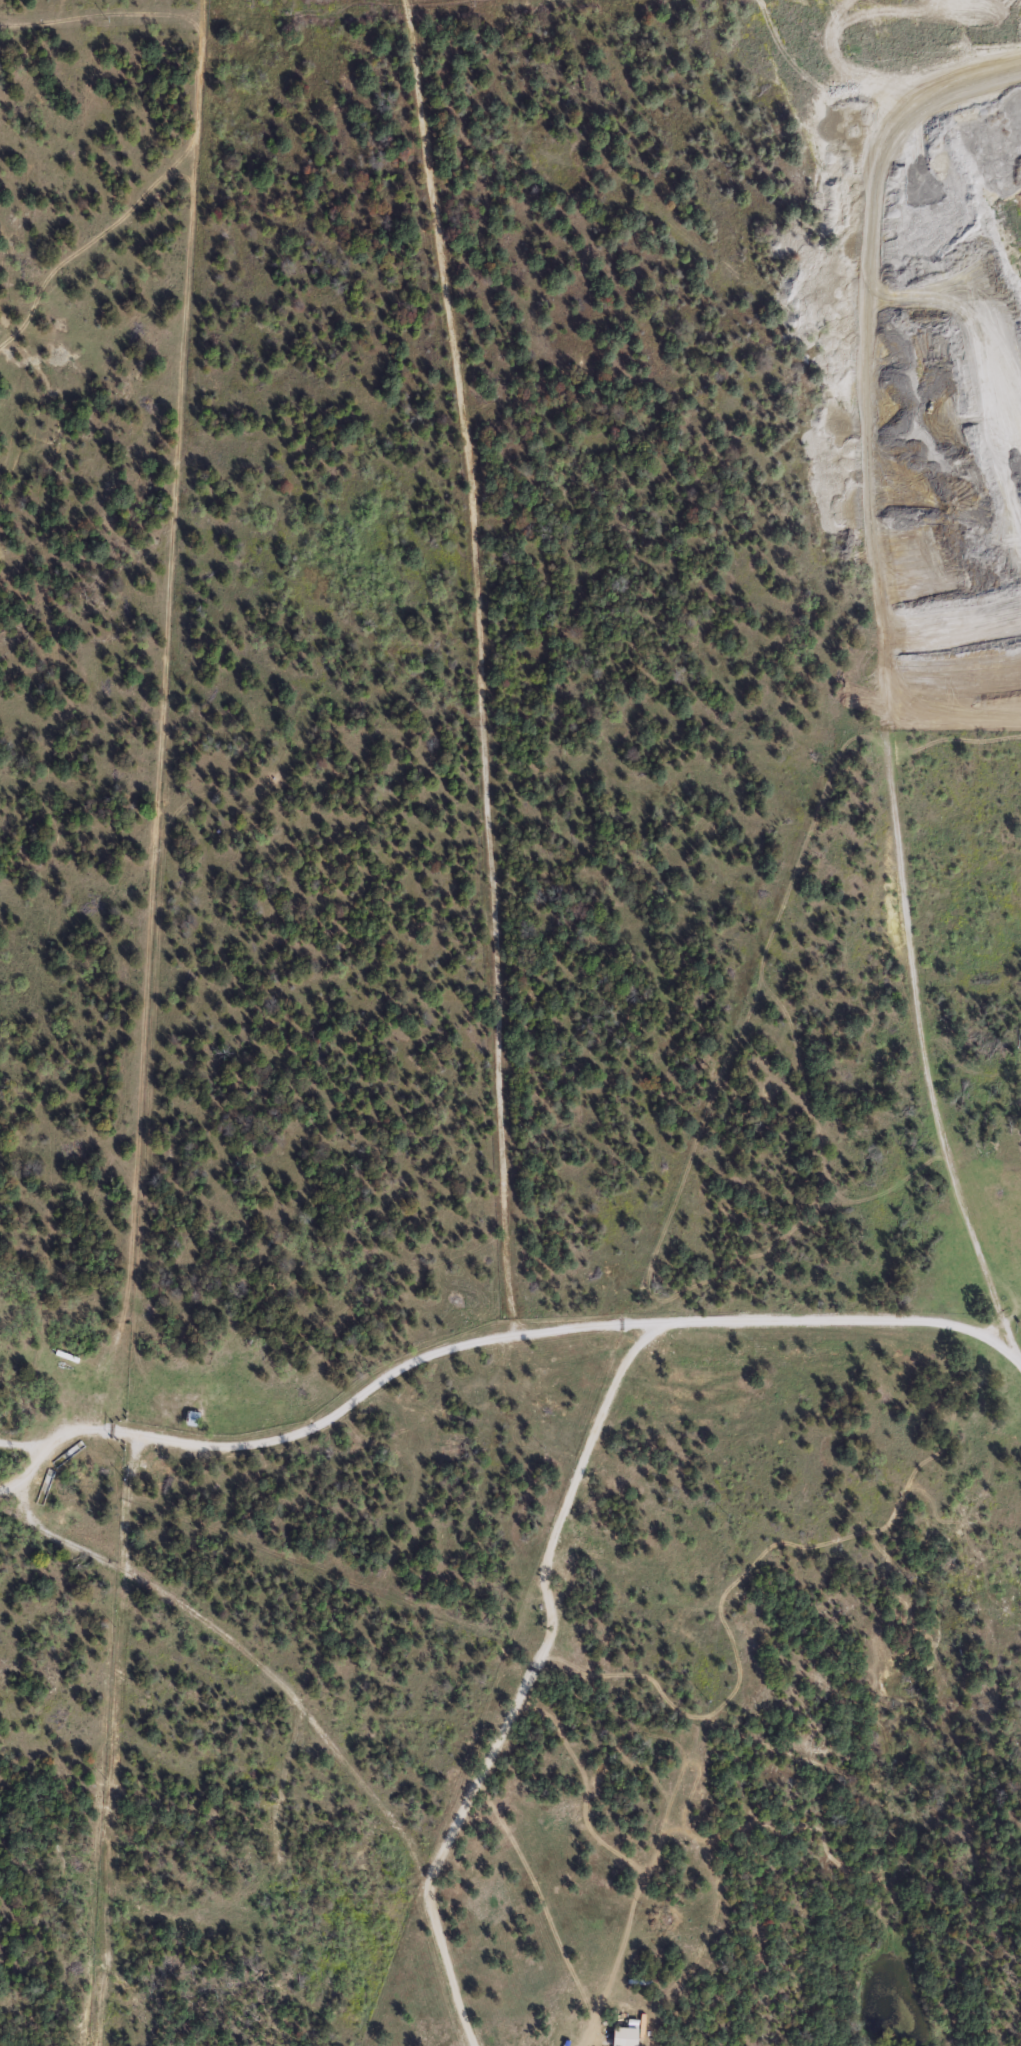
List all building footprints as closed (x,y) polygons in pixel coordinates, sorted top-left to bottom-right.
[(197,1426),(184,1423),(187,1409),(200,1412),(197,1426)] [(637,2028),(636,2045),(611,2045),(613,2026),(637,2028)]
